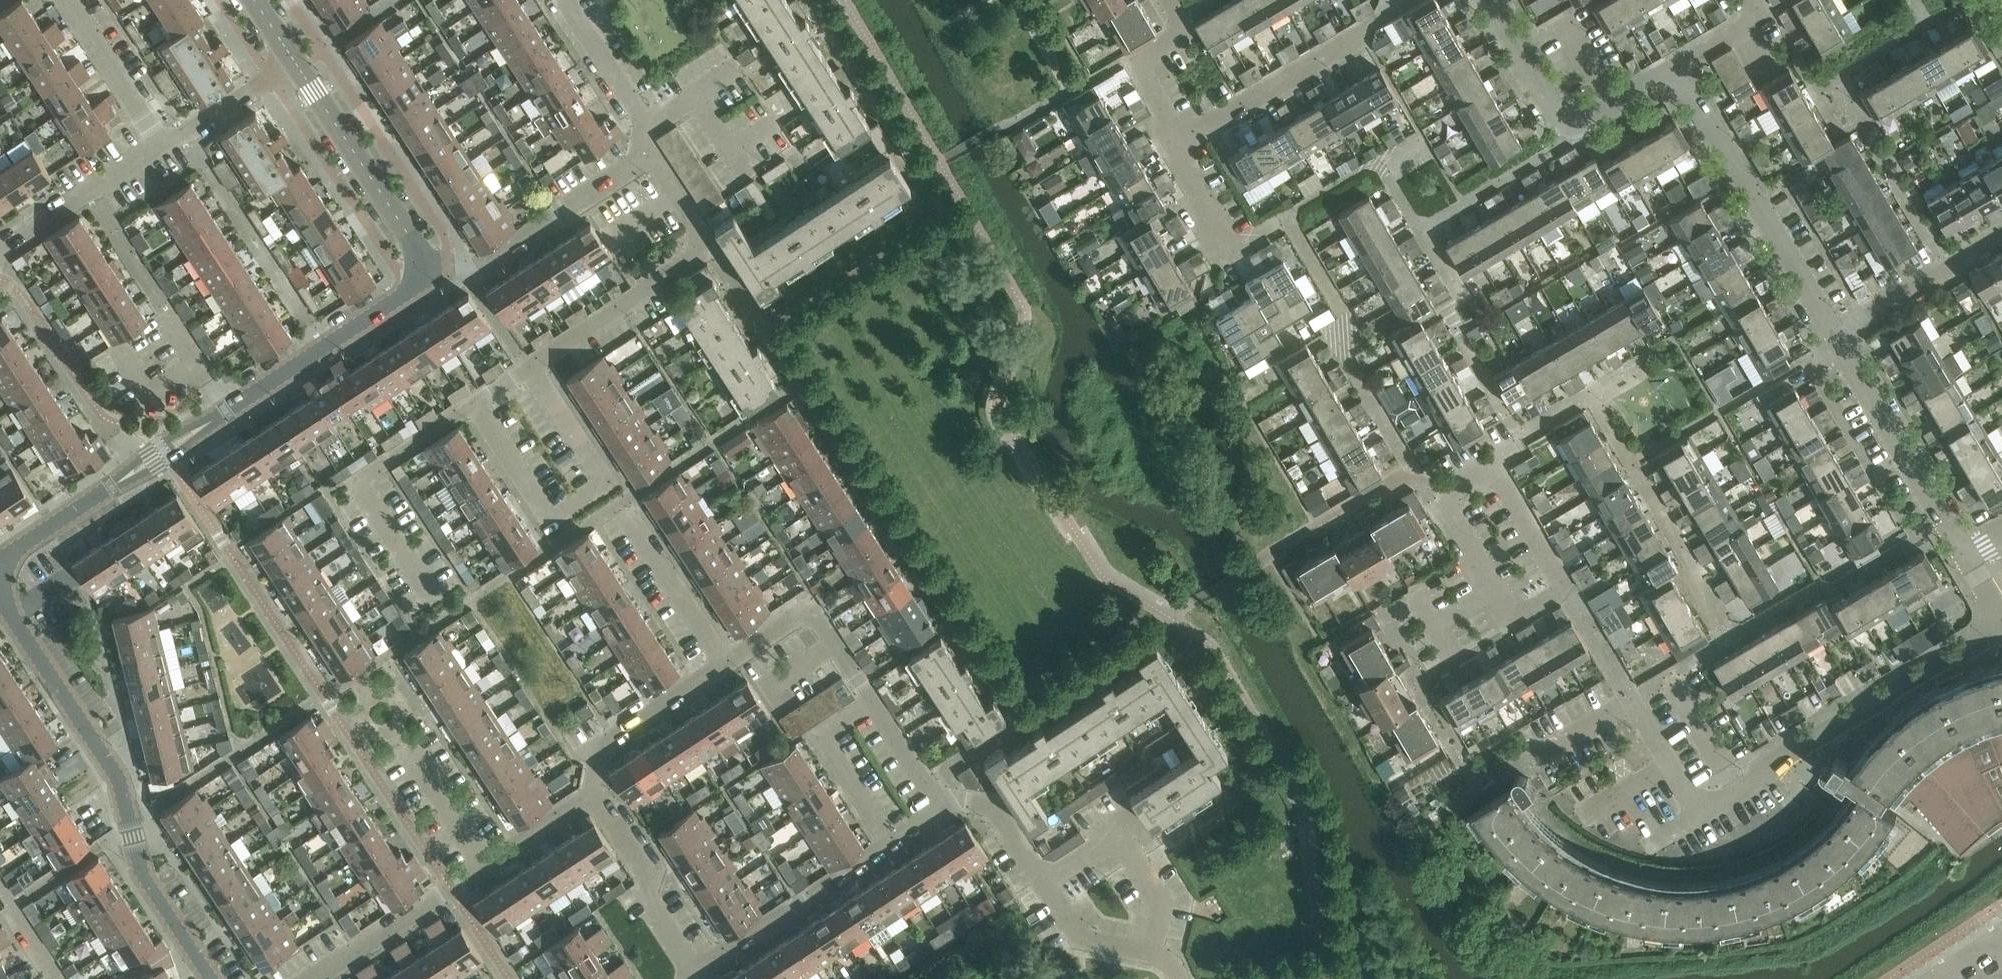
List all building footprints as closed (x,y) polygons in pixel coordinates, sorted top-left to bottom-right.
[(7,37),(35,19),(23,0),(20,0),(0,13),(0,26),(7,37)] [(163,17),(190,0),(152,0),(163,17)] [(175,36),(176,36),(197,23),(198,24),(204,19),(192,0),(190,0),(163,17),(175,36)] [(313,4),(319,13),(338,0),(314,0),(313,4)] [(319,13),(325,21),(331,22),(335,28),(369,5),(366,0),(338,0),(319,13)] [(432,13),(440,8),(434,0),(432,0),(426,4),(432,13)] [(475,9),(490,0),(469,0),(475,9)] [(475,9),(486,27),(521,4),(518,0),(490,0),(475,9)] [(766,51),(773,46),(783,62),(776,66),(810,119),(817,115),(840,149),(866,131),(881,152),(849,173),(854,180),(787,224),(783,217),(749,239),(733,215),(715,228),(734,258),(730,260),(736,270),(740,267),(760,297),(779,285),(774,277),(790,267),(795,274),(817,260),(812,252),(870,214),(875,221),(898,207),(893,199),(910,188),(885,150),(893,145),(878,123),(871,128),(851,98),(859,93),(844,71),(836,76),(807,30),(814,25),(799,3),(792,8),(787,0),(742,0),(749,11),(742,15),(766,51)] [(1095,18),(1103,13),(1125,50),(1157,32),(1139,1),(1140,0),(1084,0),(1095,18)] [(1232,1),(1250,32),(1269,21),(1257,0),(1233,0),(1232,1)] [(1269,21),(1287,10),(1282,0),(1257,0),(1269,21)] [(1287,10),(1304,0),(1282,0),(1287,10)] [(1359,3),(1366,15),(1374,10),(1368,0),(1364,0),(1359,3)] [(1414,33),(1444,15),(1445,15),(1461,6),(1457,0),(1451,0),(1440,7),(1436,0),(1425,0),(1392,20),(1403,39),(1414,33)] [(1615,0),(1603,0),(1593,6),(1611,37),(1630,26),(1615,0)] [(1630,26),(1649,15),(1640,0),(1615,0),(1630,26)] [(1649,15),(1667,4),(1665,0),(1640,0),(1649,15)] [(1799,13),(1821,0),(1791,0),(1799,13)] [(1799,13),(1810,31),(1841,13),(1833,0),(1821,0),(1799,13)] [(1232,1),(1213,12),(1231,43),(1250,32),(1232,1)] [(1366,15),(1359,3),(1350,8),(1357,20),(1366,15)] [(521,4),(486,27),(498,44),(532,21),(521,4)] [(1778,14),(1783,22),(1795,15),(1790,7),(1778,14)] [(440,8),(432,13),(438,23),(446,18),(440,8)] [(1721,8),(1709,15),(1714,23),(1726,16),(1721,8)] [(1231,43),(1213,12),(1194,23),(1212,54),(1231,43)] [(1841,13),(1810,31),(1822,51),(1852,32),(1841,13)] [(1414,33),(1425,52),(1455,33),(1445,15),(1444,15),(1414,33)] [(1795,15),(1783,22),(1788,31),(1800,24),(1795,15)] [(1455,23),(1460,31),(1472,24),(1467,16),(1455,23)] [(1953,16),(1945,21),(1952,33),(1960,28),(1953,16)] [(1699,17),(1692,22),(1697,31),(1705,26),(1699,17)] [(35,19),(7,37),(20,56),(60,30),(55,22),(43,30),(35,19)] [(1330,20),(1321,25),(1328,37),(1337,32),(1330,20)] [(125,25),(133,37),(140,33),(132,21),(125,25)] [(532,21),(498,44),(509,61),(543,38),(532,21)] [(1946,42),(1936,48),(1954,79),(1973,68),(1954,37),(1952,33),(1945,21),(1936,26),(1946,42)] [(348,56),(353,65),(395,37),(390,29),(386,31),(380,22),(346,44),(349,50),(348,56)] [(176,36),(175,36),(162,44),(201,103),(235,81),(221,60),(217,63),(205,46),(210,43),(198,24),(197,23),(176,36)] [(417,24),(409,30),(412,36),(421,30),(417,24)] [(1472,24),(1460,31),(1464,39),(1476,32),(1472,24)] [(1328,37),(1321,25),(1313,30),(1320,42),(1328,37)] [(1974,26),(1954,37),(1973,68),(1992,57),(1974,26)] [(1988,37),(1998,56),(2001,54),(2001,42),(1999,37),(2001,35),(2001,29),(1988,37)] [(60,30),(20,56),(32,75),(60,57),(53,46),(65,38),(60,30)] [(140,33),(133,37),(141,49),(148,45),(140,33)] [(448,38),(455,47),(462,43),(456,33),(448,38)] [(1386,33),(1371,42),(1372,44),(1378,54),(1393,45),(1386,33)] [(1455,33),(1425,52),(1436,70),(1466,52),(1455,33)] [(1672,34),(1663,39),(1670,51),(1679,46),(1672,34)] [(1806,34),(1794,41),(1799,49),(1811,42),(1806,34)] [(395,37),(353,65),(359,74),(366,75),(369,79),(403,57),(398,48),(401,46),(395,37)] [(543,38),(509,61),(520,78),(555,56),(543,38)] [(1915,55),(1917,59),(1935,90),(1954,79),(1936,48),(1925,54),(1916,38),(1908,43),(1915,55)] [(1670,51),(1663,39),(1655,44),(1662,56),(1670,51)] [(436,46),(442,55),(449,51),(443,41),(436,46)] [(1292,42),(1284,47),(1291,59),(1299,54),(1292,42)] [(1482,42),(1470,49),(1475,58),(1487,51),(1482,42)] [(462,43),(455,47),(461,57),(468,52),(462,43)] [(1915,55),(1908,43),(1899,48),(1906,60),(1915,55)] [(744,66),(755,58),(748,47),(736,55),(744,66)] [(1291,59),(1284,47),(1276,52),(1283,64),(1291,59)] [(1711,60),(1717,70),(1738,58),(1732,48),(1711,60)] [(449,51),(442,55),(448,65),(456,60),(449,51)] [(1466,52),(1436,70),(1447,89),(1477,71),(1466,52)] [(555,56),(520,78),(531,95),(566,73),(555,56)] [(1634,56),(1625,61),(1632,73),(1641,68),(1634,56)] [(60,57),(32,75),(45,94),(85,68),(80,60),(68,68),(60,57)] [(403,57),(369,79),(380,96),(414,74),(403,57)] [(1738,58),(1717,70),(1724,81),(1744,69),(1738,58)] [(1917,59),(1899,70),(1917,101),(1935,90),(1917,59)] [(1879,60),(1870,65),(1878,77),(1886,72),(1879,60)] [(1255,64),(1247,69),(1254,81),(1262,76),(1255,64)] [(1878,77),(1870,65),(1862,70),(1869,82),(1878,77)] [(85,68),(45,94),(57,113),(85,95),(78,84),(90,76),(85,68)] [(153,75),(159,84),(170,76),(165,68),(153,75)] [(1254,81),(1247,69),(1239,74),(1246,86),(1254,81)] [(1380,69),(1361,80),(1379,111),(1398,100),(1380,69)] [(1744,69),(1724,81),(1730,91),(1751,79),(1744,69)] [(479,70),(470,76),(474,83),(484,77),(479,70)] [(1758,87),(1770,107),(1801,89),(1789,70),(1758,87)] [(1899,70),(1880,81),(1898,112),(1917,101),(1899,70)] [(1477,71),(1447,89),(1458,107),(1488,89),(1477,71)] [(1488,78),(1492,87),(1504,80),(1499,71),(1488,78)] [(491,72),(484,77),(489,84),(496,80),(495,78),(491,72)] [(566,73),(531,95),(542,112),(577,90),(566,73)] [(414,74),(380,96),(391,113),(426,91),(414,74)] [(170,76),(159,84),(164,91),(175,83),(170,76)] [(460,82),(465,90),(474,83),(470,76),(460,82)] [(484,77),(474,83),(479,90),(489,84),(484,77)] [(1751,79),(1730,91),(1736,102),(1757,90),(1751,79)] [(1361,80),(1342,91),(1360,122),(1379,111),(1361,80)] [(1504,80),(1492,87),(1497,95),(1509,88),(1504,80)] [(1993,80),(1983,86),(1991,99),(2001,93),(1993,80)] [(1321,98),(1324,102),(1342,133),(1360,122),(1342,91),(1332,97),(1323,81),(1314,86),(1321,98)] [(1898,112),(1880,81),(1861,92),(1879,123),(1898,112)] [(175,83),(164,91),(169,98),(180,91),(175,83)] [(474,83),(465,90),(470,97),(479,90),(474,83)] [(1063,103),(1068,113),(1099,95),(1093,85),(1063,103)] [(1981,85),(1970,91),(1977,102),(1987,96),(1981,85)] [(1321,98),(1314,86),(1306,91),(1313,103),(1321,98)] [(1123,95),(1128,103),(1140,96),(1135,88),(1123,95)] [(1488,89),(1458,107),(1469,126),(1499,108),(1488,89)] [(1801,89),(1770,107),(1781,126),(1812,108),(1801,89)] [(577,90),(542,112),(554,129),(588,107),(577,90)] [(426,91),(391,113),(402,131),(437,108),(426,91)] [(1988,101),(1993,109),(2001,103),(2001,93),(1991,99),(1988,101)] [(85,95),(57,113),(70,132),(110,106),(105,98),(93,106),(85,95)] [(1099,95),(1068,113),(1080,132),(1110,114),(1099,95)] [(1140,96),(1128,103),(1133,112),(1145,105),(1140,96)] [(493,106),(499,116),(507,111),(500,101),(493,106)] [(1967,101),(1953,110),(1958,118),(1972,110),(1967,101)] [(1988,101),(1976,108),(1979,113),(1984,123),(1997,115),(1993,109),(1988,101)] [(1324,102),(1305,113),(1323,144),(1342,133),(1324,102)] [(1285,103),(1277,108),(1284,120),(1292,115),(1285,103)] [(110,106),(70,132),(83,152),(111,134),(103,122),(115,114),(110,106)] [(588,107),(554,129),(565,147),(574,141),(574,140),(599,124),(599,123),(588,107)] [(437,108),(402,131),(414,148),(448,125),(437,108)] [(1499,108),(1469,126),(1480,145),(1510,126),(1499,108)] [(1812,108),(1781,126),(1792,145),(1823,126),(1812,108)] [(481,114),(487,124),(494,119),(488,110),(481,114)] [(507,111),(499,116),(506,125),(513,120),(507,111)] [(1654,111),(1646,116),(1653,128),(1661,123),(1654,111)] [(270,134),(256,113),(222,135),(261,194),(273,186),(273,185),(294,171),(293,170),(281,151),(276,154),(265,137),(270,134)] [(1305,113),(1286,124),(1305,155),(1323,144),(1305,113)] [(1730,120),(1735,128),(1747,121),(1742,113),(1730,120)] [(1110,114),(1080,132),(1091,151),(1121,133),(1110,114)] [(1267,114),(1258,119),(1265,131),(1274,126),(1267,114)] [(1653,128),(1646,116),(1638,121),(1645,132),(1653,128)] [(494,119),(487,124),(493,133),(500,129),(494,119)] [(574,140),(574,141),(585,158),(623,133),(617,123),(610,128),(604,119),(599,123),(599,124),(574,140)] [(1265,131),(1258,119),(1250,124),(1257,136),(1265,131)] [(1967,120),(1956,126),(1961,135),(1973,129),(1967,120)] [(1675,121),(1656,132),(1674,163),(1693,151),(1675,121)] [(1747,121),(1735,128),(1739,136),(1751,129),(1747,121)] [(1286,124),(1268,135),(1286,166),(1305,155),(1286,124)] [(448,125),(414,148),(425,165),(459,142),(448,125)] [(657,139),(664,150),(683,137),(676,126),(657,139)] [(1399,126),(1390,131),(1397,143),(1406,138),(1399,126)] [(1510,126),(1480,145),(1491,164),(1522,146),(1510,126)] [(1823,126),(1792,145),(1803,164),(1820,154),(1819,154),(1834,145),(1833,144),(1823,126)] [(1247,142),(1240,130),(1231,135),(1238,147),(1247,142)] [(1397,143),(1390,131),(1382,136),(1389,148),(1397,143)] [(1656,132),(1637,143),(1655,174),(1674,163),(1656,132)] [(1121,133),(1091,151),(1102,169),(1132,151),(1121,133)] [(1131,141),(1136,149),(1148,142),(1143,133),(1131,141)] [(1617,133),(1609,138),(1616,150),(1624,145),(1617,133)] [(1268,135),(1249,146),(1267,177),(1286,166),(1268,135)] [(1819,154),(1820,154),(1830,172),(1861,154),(1850,135),(1833,144),(1834,145),(1819,154)] [(515,140),(522,150),(529,145),(523,136),(515,140)] [(683,137),(664,150),(670,160),(690,147),(683,137)] [(1616,150),(1609,138),(1600,143),(1608,154),(1616,150)] [(1030,139),(1019,146),(1025,157),(1036,150),(1030,139)] [(459,142),(425,165),(436,182),(470,159),(459,142)] [(1148,142),(1136,149),(1141,157),(1153,150),(1148,142)] [(1637,143),(1618,154),(1637,185),(1655,174),(1637,143)] [(1997,157),(2001,165),(2001,143),(1992,148),(1997,157)] [(503,148),(509,158),(516,153),(510,144),(503,148)] [(529,145),(522,150),(528,159),(535,154),(529,145)] [(1267,177),(1249,146),(1230,158),(1248,188),(1267,177)] [(690,147),(670,160),(677,170),(697,157),(690,147)] [(1374,147),(1364,154),(1368,161),(1379,154),(1374,147)] [(1575,147),(1566,152),(1574,164),(1582,159),(1575,147)] [(33,149),(13,163),(32,190),(52,177),(33,149)] [(1439,157),(1444,165),(1456,158),(1451,150),(1439,157)] [(1752,157),(1756,165),(1768,158),(1764,150),(1752,157)] [(1132,151),(1102,169),(1113,188),(1143,170),(1132,151)] [(557,152),(543,161),(549,171),(550,172),(564,163),(557,152)] [(1574,164),(1566,152),(1558,157),(1565,168),(1574,164)] [(516,153),(509,158),(515,167),(523,163),(516,153)] [(1618,154),(1600,164),(1600,165),(1613,188),(1612,188),(1617,196),(1637,185),(1618,154)] [(1861,154),(1830,172),(1841,191),(1872,173),(1861,154)] [(1908,155),(1901,159),(1907,168),(1913,164),(1908,155)] [(1354,156),(1347,160),(1352,170),(1360,165),(1354,156)] [(697,157),(677,170),(684,181),(704,168),(697,157)] [(1596,157),(1576,168),(1594,199),(1612,188),(1613,188),(1600,165),(1600,164),(1596,157)] [(1978,164),(2001,206),(2001,205),(2001,165),(1997,157),(1983,166),(1981,162),(1978,164)] [(1240,193),(1248,188),(1230,158),(1222,162),(1240,193)] [(1456,158),(1444,165),(1449,174),(1461,167),(1456,158)] [(1768,158),(1756,165),(1761,173),(1773,166),(1768,158)] [(225,159),(216,164),(213,166),(229,190),(240,182),(225,159)] [(470,159),(436,182),(447,199),(482,176),(470,159)] [(785,159),(762,174),(767,182),(790,167),(785,159)] [(1029,163),(1026,165),(1032,176),(1035,174),(1040,172),(1040,165),(1037,159),(1029,163)] [(1958,171),(1962,178),(1981,211),(1993,205),(1995,209),(2001,206),(1978,164),(1975,160),(1958,171)] [(0,171),(0,184),(13,203),(32,190),(13,163),(0,171)] [(273,185),(273,186),(285,204),(313,185),(300,165),(293,170),(294,171),(273,185)] [(704,168),(684,181),(691,191),(711,178),(704,168)] [(1576,168),(1558,179),(1576,209),(1594,199),(1576,168)] [(1538,169),(1529,174),(1536,185),(1545,181),(1538,169)] [(1143,170),(1113,188),(1124,207),(1154,188),(1143,170)] [(549,171),(540,177),(545,185),(554,178),(550,172),(549,171)] [(1154,178),(1158,186),(1170,179),(1165,171),(1154,178)] [(1706,173),(1687,185),(1694,197),(1714,186),(1706,173)] [(1872,173),(1841,191),(1852,210),(1883,191),(1872,173)] [(1536,185),(1529,174),(1521,178),(1528,190),(1536,185)] [(482,176),(447,199),(458,216),(493,193),(482,176)] [(1054,176),(1043,182),(1050,193),(1061,188),(1054,176)] [(711,178),(691,191),(697,201),(717,188),(711,178)] [(1791,185),(1795,193),(1807,186),(1802,178),(1791,185)] [(1945,183),(1942,185),(1966,226),(1973,222),(1970,217),(1981,211),(1962,178),(1947,186),(1945,183)] [(1154,188),(1124,207),(1134,225),(1135,225),(1149,217),(1166,208),(1159,197),(1175,187),(1170,179),(1158,186),(1154,188)] [(1558,179),(1539,190),(1557,220),(1576,209),(1558,179)] [(753,180),(746,185),(768,219),(776,214),(753,180)] [(1966,226),(1942,185),(1940,181),(1926,189),(1924,193),(1923,193),(1945,232),(1957,225),(1960,230),(1966,226)] [(156,205),(168,223),(202,201),(191,183),(156,205)] [(13,203),(0,184),(0,211),(13,203)] [(313,185),(285,204),(298,223),(326,205),(313,185)] [(1680,185),(1666,193),(1673,204),(1687,196),(1680,185)] [(1807,186),(1795,193),(1800,201),(1812,195),(1812,194),(1807,186)] [(717,188),(697,201),(704,212),(724,199),(717,188)] [(1539,190),(1520,201),(1538,231),(1557,220),(1539,190)] [(1500,191),(1492,195),(1499,207),(1507,203),(1500,191)] [(1883,191),(1852,210),(1863,228),(1894,210),(1883,191)] [(493,193),(458,216),(461,220),(460,227),(466,236),(507,208),(502,200),(498,202),(493,193)] [(1499,207),(1492,195),(1484,200),(1491,212),(1499,207)] [(1812,195),(1800,201),(1806,212),(1818,205),(1812,195)] [(1338,214),(1350,233),(1380,215),(1369,196),(1338,214)] [(1380,204),(1385,213),(1397,205),(1392,197),(1380,204)] [(202,201),(168,223),(179,240),(214,218),(202,201)] [(1520,201),(1502,212),(1520,242),(1538,231),(1520,201)] [(1670,219),(1681,238),(1712,220),(1700,201),(1670,219)] [(1711,209),(1716,218),(1728,211),(1723,202),(1711,209)] [(326,205),(298,223),(311,242),(338,224),(326,205)] [(1397,205),(1385,213),(1390,221),(1401,214),(1397,205)] [(1818,205),(1806,212),(1812,222),(1824,215),(1818,205)] [(248,212),(256,224),(262,219),(255,207),(248,212)] [(507,208),(466,236),(471,244),(478,246),(481,251),(516,228),(510,219),(513,217),(507,208)] [(1894,210),(1863,228),(1874,247),(1905,228),(1894,210)] [(1728,211),(1716,218),(1721,226),(1733,219),(1728,211)] [(1502,212),(1483,223),(1501,253),(1520,242),(1502,212)] [(1643,213),(1632,220),(1638,230),(1650,224),(1643,213)] [(1165,221),(1170,230),(1182,222),(1177,214),(1165,221)] [(1380,215),(1350,233),(1361,252),(1391,234),(1380,215)] [(1627,215),(1617,221),(1624,233),(1634,227),(1627,215)] [(1812,222),(1817,230),(1829,223),(1824,215),(1812,222)] [(45,240),(57,257),(91,235),(80,217),(45,240)] [(1118,235),(1129,254),(1160,236),(1149,217),(1135,225),(1134,225),(1118,235)] [(214,218),(179,240),(190,257),(225,235),(214,218)] [(262,219),(256,224),(263,236),(270,231),(262,219)] [(1712,220),(1681,238),(1692,257),(1723,239),(1712,220)] [(1182,222),(1170,230),(1175,238),(1187,231),(1182,222)] [(1483,223),(1464,234),(1482,264),(1501,253),(1483,223)] [(1829,223),(1817,230),(1822,239),(1834,231),(1829,223)] [(338,224),(311,242),(323,261),(351,243),(338,224)] [(591,224),(573,235),(596,270),(613,259),(591,224)] [(1905,228),(1874,247),(1886,266),(1916,248),(1905,228)] [(131,237),(136,244),(145,238),(141,231),(131,237)] [(1094,232),(1075,243),(1082,255),(1087,251),(1101,244),(1094,232)] [(1614,232),(1594,243),(1600,253),(1601,252),(1606,249),(1614,245),(1616,243),(1613,238),(1616,236),(1614,232)] [(1391,234),(1361,252),(1372,270),(1402,252),(1391,234)] [(1402,241),(1407,250),(1419,243),(1414,234),(1402,241)] [(1482,264),(1464,234),(1445,245),(1463,275),(1482,264)] [(91,235),(57,257),(68,274),(103,252),(91,235)] [(225,235),(190,257),(202,274),(236,252),(225,235)] [(573,235),(556,247),(578,281),(596,270),(573,235)] [(1160,236),(1129,254),(1140,273),(1171,254),(1160,236)] [(145,238),(136,244),(141,252),(150,245),(145,238)] [(1723,239),(1692,257),(1682,263),(1692,282),(1750,248),(1745,240),(1729,249),(1723,239)] [(351,243),(323,261),(336,280),(364,262),(351,243)] [(1419,243),(1407,250),(1412,258),(1424,251),(1419,243)] [(273,250),(281,262),(287,257),(280,246),(273,250)] [(1634,246),(1624,252),(1631,264),(1642,258),(1634,246)] [(556,247),(539,258),(561,292),(578,281),(556,247)] [(1750,248),(1692,282),(1703,300),(1714,294),(1745,276),(1739,266),(1755,256),(1750,248)] [(1600,253),(1597,254),(1604,266),(1613,261),(1606,249),(1601,252),(1600,253)] [(1171,254),(1140,273),(1151,291),(1204,260),(1199,251),(1177,264),(1171,254)] [(103,252),(68,274),(79,291),(114,269),(103,252)] [(236,252),(202,274),(213,291),(247,269),(236,252)] [(1259,252),(1254,255),(1250,257),(1255,266),(1264,260),(1259,252)] [(1402,252),(1372,270),(1383,289),(1413,271),(1402,252)] [(1834,259),(1839,267),(1851,260),(1846,252),(1834,259)] [(1984,256),(2001,287),(2001,252),(1993,257),(1990,253),(1984,256)] [(23,254),(13,261),(18,268),(27,262),(23,254)] [(1332,254),(1325,258),(1329,265),(1336,261),(1332,254)] [(1604,266),(1597,254),(1589,259),(1596,271),(1604,266)] [(1984,256),(1977,260),(1980,265),(1968,272),(1988,305),(2001,297),(2001,287),(1984,256)] [(287,257),(281,262),(289,274),(295,269),(287,257)] [(539,258),(522,269),(544,303),(561,292),(539,258)] [(1204,260),(1151,291),(1162,310),(1193,292),(1187,281),(1209,268),(1204,260)] [(1245,283),(1253,296),(1275,332),(1293,321),(1264,271),(1269,268),(1264,260),(1255,266),(1259,274),(1245,283)] [(1283,260),(1269,268),(1264,271),(1293,321),(1312,310),(1283,260)] [(1851,260),(1839,267),(1844,276),(1856,269),(1851,260)] [(364,262),(336,280),(349,300),(377,282),(364,262)] [(775,367),(760,345),(752,350),(714,292),(722,287),(707,264),(685,279),(696,295),(679,306),(724,374),(717,379),(740,415),(779,390),(767,372),(775,367)] [(1644,264),(1635,269),(1642,281),(1651,276),(1644,264)] [(153,271),(158,278),(168,272),(163,265),(153,271)] [(114,269),(79,291),(91,308),(125,286),(114,269)] [(247,269),(213,291),(224,308),(258,286),(247,269)] [(522,269),(504,280),(527,315),(544,303),(522,269)] [(1413,271),(1383,289),(1394,307),(1424,289),(1413,271)] [(1424,278),(1429,287),(1441,280),(1436,271),(1424,278)] [(168,272),(158,278),(163,286),(172,279),(168,272)] [(1745,276),(1714,294),(1725,313),(1756,295),(1745,276)] [(1755,284),(1760,292),(1772,285),(1767,277),(1755,284)] [(1654,279),(1642,286),(1643,288),(1646,292),(1658,286),(1654,279)] [(1965,280),(1952,287),(1959,299),(1972,291),(1966,279),(1965,280)] [(527,315),(504,280),(487,292),(509,326),(527,315)] [(1441,280),(1429,287),(1434,295),(1445,288),(1441,280)] [(30,286),(36,296),(44,291),(37,281),(30,286)] [(298,288),(306,300),(312,296),(305,284),(298,288)] [(617,284),(608,290),(614,298),(622,292),(617,284)] [(1864,284),(1863,284),(1852,290),(1860,303),(1871,296),(1864,284)] [(1506,285),(1498,290),(1505,302),(1513,297),(1506,285)] [(125,286),(91,308),(102,325),(136,303),(125,286)] [(258,286),(224,308),(235,325),(270,303),(258,286)] [(1230,288),(1225,290),(1220,293),(1225,301),(1235,296),(1230,288)] [(1643,288),(1624,299),(1642,330),(1661,318),(1646,292),(1643,288)] [(1424,289),(1394,307),(1405,326),(1419,318),(1436,308),(1424,289)] [(614,298),(608,290),(599,296),(605,304),(614,298)] [(1505,302),(1498,290),(1489,295),(1496,307),(1505,302)] [(44,291),(36,296),(42,305),(49,300),(44,291)] [(469,294),(451,306),(474,341),(492,329),(469,294)] [(1756,295),(1725,313),(1736,331),(1767,313),(1756,295)] [(1766,302),(1771,311),(1783,304),(1778,295),(1766,302)] [(312,296),(306,300),(313,312),(320,307),(312,296)] [(1129,296),(1114,305),(1118,311),(1132,302),(1129,296)] [(1225,301),(1230,310),(1216,318),(1245,368),(1264,356),(1235,307),(1239,304),(1235,296),(1225,301)] [(1253,296),(1239,304),(1235,307),(1264,356),(1283,345),(1275,332),(1253,296)] [(176,305),(180,312),(190,306),(185,299),(176,305)] [(1624,299),(1605,310),(1624,341),(1642,330),(1624,299)] [(136,303),(102,325),(114,343),(148,321),(136,303)] [(270,303),(235,325),(246,342),(281,320),(270,303)] [(1783,304),(1771,311),(1776,319),(1788,312),(1783,304)] [(190,306),(180,312),(185,320),(195,313),(190,306)] [(451,306),(434,317),(457,352),(474,341),(451,306)] [(583,306),(574,312),(579,320),(588,314),(583,306)] [(1329,306),(1309,318),(1315,328),(1335,316),(1329,306)] [(1605,310),(1587,321),(1605,352),(1624,341),(1605,310)] [(579,320),(574,312),(565,318),(571,326),(579,320)] [(1767,313),(1736,331),(1747,350),(1778,332),(1767,313)] [(52,320),(58,330),(66,325),(59,315),(52,320)] [(14,334),(2,316),(0,318),(0,343),(14,334)] [(434,317),(417,328),(440,363),(457,352),(434,317)] [(1388,336),(1399,355),(1430,336),(1419,318),(1405,326),(1388,336)] [(1679,318),(1669,322),(1673,330),(1682,325),(1679,318)] [(1429,326),(1434,334),(1446,327),(1441,319),(1429,326)] [(281,320),(246,342),(258,360),(293,337),(281,320)] [(1889,339),(1900,358),(1931,340),(1920,320),(1889,339)] [(1119,321),(1112,325),(1119,337),(1126,332),(1119,321)] [(1587,321),(1568,332),(1586,363),(1605,352),(1587,321)] [(1778,332),(1747,350),(1764,379),(1790,364),(1784,354),(1789,351),(1783,340),(1799,331),(1794,322),(1778,332)] [(66,325),(58,330),(65,339),(72,334),(66,325)] [(1305,326),(1299,329),(1304,337),(1310,334),(1305,326)] [(1476,326),(1466,332),(1471,341),(1482,334),(1476,326)] [(1430,336),(1399,355),(1410,373),(1441,355),(1435,345),(1451,335),(1446,327),(1434,334),(1430,336)] [(417,328),(400,339),(423,374),(440,363),(417,328)] [(549,329),(540,335),(545,343),(554,337),(549,329)] [(1568,332),(1550,343),(1568,374),(1586,363),(1568,332)] [(1986,338),(1992,350),(2001,344),(2001,343),(1996,332),(1986,338)] [(198,339),(203,347),(212,340),(208,333),(198,339)] [(0,343),(0,368),(25,351),(14,334),(0,343)] [(545,343),(540,335),(531,340),(536,348),(545,343)] [(400,339),(383,350),(405,385),(423,374),(400,339)] [(212,340),(203,347),(208,354),(217,347),(212,340)] [(1896,360),(1884,367),(1889,376),(1905,366),(1911,376),(1942,358),(1931,340),(1900,358),(1896,360)] [(1550,343),(1531,354),(1549,385),(1568,374),(1550,343)] [(1275,362),(1286,381),(1317,363),(1306,344),(1275,362)] [(1316,352),(1321,361),(1333,353),(1328,345),(1316,352)] [(383,350),(366,361),(388,396),(405,385),(383,350)] [(0,368),(0,387),(2,391),(37,368),(25,351),(0,368)] [(81,365),(91,358),(86,351),(76,357),(81,365)] [(1616,351),(1607,356),(1615,368),(1623,363),(1616,351)] [(1879,359),(1884,367),(1896,360),(1891,352),(1879,359)] [(1917,387),(1901,396),(1906,404),(1918,397),(1922,395),(1953,377),(1963,371),(1952,352),(1942,358),(1911,376),(1917,387)] [(1531,354),(1512,365),(1531,396),(1549,385),(1531,354)] [(1441,355),(1410,373),(1421,392),(1452,374),(1441,355)] [(1451,363),(1456,371),(1468,364),(1463,356),(1451,363)] [(1615,368),(1607,356),(1599,361),(1606,373),(1615,368)] [(570,391),(576,400),(618,372),(612,364),(609,366),(603,357),(568,379),(572,385),(570,391)] [(336,374),(328,379),(348,410),(365,399),(366,399),(349,372),(350,372),(342,360),(331,367),(336,374)] [(366,361),(350,372),(349,372),(366,399),(365,399),(370,408),(388,396),(366,361)] [(500,361),(491,367),(496,375),(505,369),(500,361)] [(1317,363),(1286,381),(1297,400),(1328,381),(1317,363)] [(1327,371),(1332,379),(1344,372),(1339,364),(1327,371)] [(1468,364),(1456,371),(1461,379),(1473,372),(1468,364)] [(1730,364),(1706,378),(1713,389),(1725,382),(1737,375),(1730,364)] [(1533,400),(1531,396),(1512,365),(1493,376),(1511,407),(1522,401),(1532,417),(1540,412),(1533,400)] [(496,375),(491,367),(482,373),(487,381),(496,375)] [(37,368),(2,391),(13,408),(48,385),(37,368)] [(230,368),(221,374),(226,381),(235,375),(230,368)] [(618,372),(576,400),(581,408),(588,410),(591,414),(626,391),(620,383),(623,381),(618,372)] [(1344,372),(1332,379),(1337,387),(1349,380),(1344,372)] [(1579,373),(1570,378),(1577,390),(1586,385),(1579,373)] [(1452,374),(1421,392),(1432,410),(1463,392),(1452,374)] [(305,384),(313,397),(314,396),(331,422),(332,421),(348,410),(328,379),(320,384),(315,377),(305,384)] [(1918,397),(1906,404),(1911,413),(1927,403),(1933,414),(1964,395),(1953,377),(1922,395),(1918,397)] [(1577,390),(1570,378),(1562,383),(1569,395),(1577,390)] [(1328,381),(1297,400),(1308,418),(1339,400),(1328,381)] [(466,383),(457,389),(462,397),(471,391),(466,383)] [(48,385),(13,408),(25,425),(59,402),(48,385)] [(1763,405),(1774,424),(1805,406),(1793,387),(1763,405)] [(1804,395),(1809,404),(1821,397),(1816,388),(1804,395)] [(462,397),(457,389),(448,395),(453,403),(462,397)] [(626,391),(591,414),(594,419),(593,425),(598,434),(640,406),(635,398),(631,400),(626,391)] [(1463,392),(1432,410),(1443,429),(1474,411),(1463,392)] [(1473,400),(1478,408),(1490,401),(1485,393),(1473,400)] [(1541,395),(1533,400),(1540,412),(1548,407),(1541,395)] [(1964,395),(1933,414),(1944,432),(1975,414),(1964,395)] [(313,397),(297,407),(319,442),(337,430),(332,421),(331,422),(314,396),(313,397)] [(1409,399),(1390,411),(1396,420),(1400,418),(1415,409),(1409,399)] [(1339,400),(1308,418),(1319,437),(1350,419),(1339,400)] [(1349,408),(1354,416),(1366,409),(1361,401),(1349,408)] [(1478,408),(1474,411),(1443,429),(1455,448),(1485,430),(1479,419),(1495,410),(1490,401),(1478,408)] [(59,402),(25,425),(36,442),(70,419),(59,402)] [(683,403),(672,410),(683,427),(694,420),(683,403)] [(755,437),(761,446),(803,418),(797,409),(791,408),(787,403),(753,426),(759,435),(755,437)] [(640,406),(598,434),(604,442),(611,444),(613,448),(648,425),(642,417),(646,415),(640,406)] [(1805,406),(1774,424),(1785,443),(1816,424),(1820,422),(1832,415),(1827,407),(1811,416),(1805,406)] [(297,407),(280,418),(302,453),(319,442),(297,407)] [(433,408),(424,413),(429,422),(438,416),(433,408)] [(1366,409),(1354,416),(1359,424),(1371,417),(1366,409)] [(1415,409),(1400,418),(1405,426),(1420,417),(1415,409)] [(1559,439),(1570,458),(1601,440),(1590,421),(1589,421),(1583,411),(1554,428),(1560,439),(1559,439)] [(429,422),(424,413),(415,419),(421,427),(429,422)] [(1975,414),(1944,432),(1955,451),(1986,433),(1975,414)] [(1832,415),(1820,422),(1825,430),(1837,423),(1832,415)] [(280,418),(263,429),(290,471),(307,460),(302,453),(280,418)] [(803,418),(761,446),(767,454),(770,452),(776,461),(810,438),(807,433),(809,427),(803,418)] [(70,419),(36,442),(48,460),(48,459),(56,454),(56,453),(81,436),(81,435),(70,419)] [(1350,419),(1319,437),(1330,455),(1361,437),(1350,419)] [(1816,424),(1785,443),(1796,461),(1827,443),(1816,424)] [(648,425),(613,448),(616,453),(615,459),(621,468),(663,440),(657,432),(654,434),(648,425)] [(1,440),(9,435),(3,426),(0,427),(0,438),(1,440)] [(1923,433),(1928,442),(1940,435),(1935,426),(1923,433)] [(424,449),(436,467),(470,445),(458,427),(424,449)] [(263,429),(246,441),(268,475),(285,464),(263,429)] [(399,430),(390,436),(395,444),(404,438),(399,430)] [(701,430),(690,437),(695,445),(706,438),(701,430)] [(56,454),(48,459),(56,471),(60,473),(64,473),(67,471),(80,463),(87,473),(112,456),(99,436),(92,440),(86,432),(81,435),(81,436),(56,453),(56,454)] [(1843,433),(1831,441),(1836,449),(1848,442),(1843,433)] [(1986,433),(1955,451),(1966,469),(1997,451),(1986,433)] [(9,435),(1,440),(8,449),(15,445),(9,435)] [(1658,453),(1670,473),(1701,455),(1689,435),(1658,453)] [(395,444),(390,436),(381,442),(386,450),(395,444)] [(1361,437),(1330,455),(1341,474),(1372,456),(1361,437)] [(1752,437),(1741,443),(1747,453),(1758,446),(1752,437)] [(732,438),(723,445),(729,454),(739,448),(732,438)] [(810,438),(776,461),(787,478),(821,455),(810,438)] [(1371,445),(1376,453),(1388,446),(1383,438),(1371,445)] [(663,440),(621,468),(626,476),(633,478),(636,483),(671,460),(665,451),(668,449),(663,440)] [(1601,440),(1570,458),(1581,477),(1612,459),(1601,440)] [(246,441),(228,452),(251,486),(268,475),(246,441)] [(1827,443),(1796,461),(1807,480),(1838,462),(1827,443)] [(1420,444),(1414,447),(1419,456),(1425,452),(1420,444)] [(470,445),(436,467),(447,484),(481,462),(470,445)] [(1934,452),(1939,460),(1951,453),(1946,445),(1934,452)] [(1388,446),(1376,453),(1381,462),(1393,455),(1388,446)] [(363,454),(368,461),(378,455),(373,448),(363,454)] [(1966,469),(1977,488),(2001,473),(2001,460),(1997,451),(1966,469)] [(228,452),(211,463),(234,498),(251,486),(228,452)] [(1951,453),(1939,460),(1944,469),(1956,462),(1951,453)] [(363,454),(355,459),(360,467),(368,461),(363,454)] [(821,455),(787,478),(798,495),(833,472),(821,455)] [(1701,455),(1670,473),(1681,491),(1711,473),(1701,455)] [(1372,456),(1341,474),(1353,493),(1383,475),(1372,456)] [(19,516),(27,510),(28,504),(34,500),(7,459),(0,463),(0,488),(19,516)] [(355,459),(348,464),(353,472),(360,467),(355,459)] [(720,459),(712,464),(717,472),(725,466),(720,459)] [(1525,459),(1513,466),(1518,475),(1530,468),(1525,459)] [(1612,459),(1581,477),(1592,495),(1623,477),(1612,459)] [(26,461),(18,465),(24,475),(32,470),(26,461)] [(481,462),(447,484),(458,501),(492,479),(481,462)] [(1838,462),(1807,480),(1818,498),(1849,480),(1838,462)] [(1848,469),(1853,478),(1865,471),(1860,462),(1848,469)] [(234,498),(211,463),(193,475),(216,509),(234,498)] [(1297,463),(1288,468),(1294,478),(1303,473),(1297,463)] [(348,464),(338,470),(343,478),(353,472),(348,464)] [(1771,466),(1760,472),(1764,480),(1775,474),(1771,466)] [(1654,482),(1666,475),(1661,467),(1649,474),(1654,482)] [(726,469),(715,476),(723,487),(733,480),(726,469)] [(343,478),(338,470),(329,477),(334,484),(343,478)] [(1865,471),(1853,478),(1858,486),(1870,479),(1865,471)] [(833,472),(798,495),(809,512),(844,489),(833,472)] [(1711,473),(1681,491),(1692,510),(1722,492),(1711,473)] [(1977,488),(1988,507),(2001,499),(2001,473),(1977,488)] [(399,479),(405,488),(412,483),(407,474),(399,479)] [(647,508),(653,517),(695,489),(689,481),(686,483),(680,474),(645,496),(648,502),(647,508)] [(1623,477),(1592,495),(1603,514),(1634,496),(1623,477)] [(1302,478),(1296,482),(1301,491),(1307,487),(1302,478)] [(492,479),(458,501),(469,518),(504,496),(492,479)] [(1849,480),(1818,498),(1829,517),(1860,499),(1849,480)] [(310,482),(301,488),(306,495),(315,489),(310,482)] [(1956,489),(1961,498),(1973,491),(1968,482),(1956,489)] [(412,483),(405,488),(410,497),(418,491),(412,483)] [(1660,493),(1665,501),(1677,494),(1672,485),(1660,493)] [(3,520),(10,522),(19,516),(0,488),(0,522),(3,520)] [(306,495),(301,488),(291,494),(296,502),(306,495)] [(743,495),(748,503),(758,496),(753,488),(743,495)] [(1531,495),(1536,504),(1548,497),(1543,488),(1531,495)] [(695,489),(653,517),(658,525),(665,527),(668,531),(702,508),(697,500),(700,498),(695,489)] [(844,489),(809,512),(821,529),(855,506),(844,489)] [(1772,489),(1764,494),(1769,502),(1774,499),(1777,497),(1772,489)] [(1295,560),(1282,568),(1296,592),(1305,586),(1314,600),(1351,579),(1356,587),(1395,564),(1390,555),(1427,534),(1418,519),(1428,514),(1414,490),(1400,498),(1404,505),(1377,520),(1369,507),(1356,514),(1364,528),(1299,567),(1295,560)] [(1973,491),(1961,498),(1966,506),(1978,499),(1973,491)] [(1722,492),(1692,510),(1703,529),(1733,510),(1722,492)] [(322,493),(311,500),(323,518),(333,511),(322,493)] [(1777,497),(1774,499),(1780,508),(1791,502),(1785,493),(1777,497)] [(160,506),(182,541),(187,549),(205,537),(177,494),(160,506)] [(1677,494),(1665,501),(1670,509),(1682,502),(1677,494)] [(504,496),(469,518),(480,535),(515,513),(504,496)] [(758,496),(748,503),(754,511),(764,504),(758,496)] [(1634,496),(1603,514),(1614,533),(1645,514),(1634,496)] [(1548,497),(1536,504),(1540,512),(1552,505),(1548,497)] [(1860,499),(1829,517),(1840,536),(1871,517),(1860,499)] [(748,503),(740,508),(751,525),(760,520),(754,511),(748,503)] [(276,504),(267,511),(272,518),(281,512),(276,504)] [(160,506),(143,517),(165,552),(182,541),(160,506)] [(855,506),(821,529),(832,546),(866,523),(855,506)] [(421,513),(427,522),(435,517),(429,508),(421,513)] [(702,508),(668,531),(671,536),(669,542),(675,551),(717,523),(711,515),(708,517),(702,508)] [(1733,510),(1703,529),(1714,547),(1744,529),(1740,521),(1733,510)] [(272,518),(267,511),(257,517),(262,524),(272,518)] [(1693,521),(1687,512),(1676,519),(1681,528),(1693,521)] [(1795,512),(1785,518),(1793,531),(1803,525),(1795,512)] [(515,513),(480,535),(491,553),(526,530),(515,513)] [(1645,514),(1614,533),(1625,551),(1656,533),(1645,514)] [(1752,514),(1740,521),(1744,529),(1756,522),(1752,514)] [(130,515),(121,521),(148,563),(165,552),(143,517),(135,522),(130,515)] [(259,553),(262,558),(297,535),(291,527),(294,524),(288,515),(247,543),(253,552),(259,553)] [(435,517),(427,522),(433,531),(441,526),(435,517)] [(1871,517),(1840,536),(1851,555),(1882,537),(1871,517)] [(331,523),(337,533),(345,528),(339,519),(331,523)] [(770,524),(776,534),(784,528),(778,519),(770,524)] [(760,520),(751,525),(757,533),(765,528),(760,520)] [(116,535),(108,540),(131,574),(148,563),(121,521),(111,528),(116,535)] [(717,523),(675,551),(681,559),(687,560),(690,565),(725,543),(719,534),(723,532),(717,523)] [(866,523),(832,546),(843,563),(878,541),(866,523)] [(238,526),(231,531),(237,541),(244,536),(238,526)] [(1553,533),(1557,541),(1569,534),(1565,526),(1553,533)] [(345,528),(337,533),(343,542),(351,538),(345,528)] [(784,528),(776,534),(783,543),(791,538),(784,528)] [(1744,529),(1714,547),(1725,566),(1755,548),(1744,529)] [(526,530),(491,553),(503,570),(538,548),(526,530)] [(554,556),(566,574),(600,551),(588,533),(554,556)] [(1656,533),(1625,551),(1636,570),(1667,552),(1656,533)] [(1569,534),(1557,541),(1562,549),(1574,542),(1569,534)] [(297,535),(262,558),(274,575),(308,552),(297,535)] [(108,540),(91,551),(114,585),(131,574),(108,540)] [(1802,547),(1807,555),(1819,548),(1814,540),(1802,547)] [(878,541),(843,563),(854,580),(889,558),(878,541)] [(1693,548),(1698,557),(1710,550),(1705,541),(1693,548)] [(443,547),(449,556),(457,551),(451,542),(443,547)] [(725,543),(690,565),(693,570),(692,576),(697,585),(739,557),(734,549),(730,551),(725,543)] [(1755,548),(1725,566),(1736,584),(1766,566),(1755,548)] [(1819,548),(1807,555),(1812,563),(1824,556),(1819,548)] [(205,554),(212,563),(219,559),(213,549),(205,554)] [(1710,550),(1698,557),(1703,565),(1714,558),(1710,550)] [(114,585),(91,551),(73,562),(96,597),(114,585)] [(457,551),(449,556),(455,565),(463,560),(457,551)] [(600,551),(566,574),(577,591),(611,568),(600,551)] [(1924,551),(1904,563),(1922,593),(1941,582),(1924,551)] [(308,552),(274,575),(285,592),(319,569),(308,552)] [(1636,570),(1647,588),(1647,589),(1670,575),(1670,576),(1678,571),(1667,552),(1636,570)] [(354,558),(360,567),(367,562),(361,553),(354,558)] [(792,558),(799,568),(807,563),(801,553),(792,558)] [(781,554),(774,559),(778,566),(786,561),(781,554)] [(739,557),(697,585),(703,593),(710,595),(713,599),(747,577),(742,568),(745,566),(739,557)] [(889,558),(854,580),(865,597),(900,575),(889,558)] [(367,562),(360,567),(366,577),(373,572),(367,562)] [(807,563),(799,568),(805,578),(813,572),(807,563)] [(1574,570),(1579,578),(1591,571),(1586,563),(1574,570)] [(1904,563),(1886,574),(1904,604),(1908,611),(1926,600),(1922,593),(1904,563)] [(1766,566),(1736,584),(1747,604),(1778,585),(1766,566)] [(189,568),(179,574),(184,581),(194,575),(189,568)] [(611,568),(577,591),(588,608),(623,585),(611,568)] [(319,569),(285,592),(296,609),(330,586),(319,569)] [(1591,571),(1579,578),(1584,587),(1596,580),(1591,571)] [(794,572),(783,579),(788,586),(799,579),(794,572)] [(184,581),(179,574),(170,580),(175,587),(184,581)] [(1886,574),(1867,585),(1885,615),(1904,604),(1886,574)] [(900,575),(865,597),(877,614),(911,592),(900,575)] [(1414,575),(1405,580),(1409,587),(1418,581),(1414,575)] [(1647,589),(1647,588),(1639,593),(1650,612),(1681,594),(1670,576),(1670,575),(1647,589)] [(476,577),(467,583),(472,591),(481,585),(476,577)] [(747,577),(713,599),(716,604),(714,610),(720,619),(762,592),(756,583),(753,585),(747,577)] [(1715,586),(1720,594),(1732,587),(1727,578),(1715,586)] [(521,590),(527,599),(535,594),(530,585),(521,590)] [(623,585),(588,608),(599,625),(634,602),(623,585)] [(1867,585),(1849,596),(1866,626),(1885,615),(1867,585)] [(330,586),(296,609),(307,626),(341,603),(330,586)] [(376,592),(382,601),(389,596),(383,587),(376,592)] [(1732,587),(1720,594),(1724,602),(1736,595),(1732,587)] [(815,593),(821,602),(829,597),(823,588),(815,593)] [(183,589),(176,594),(182,604),(190,599),(183,589)] [(155,590),(145,596),(150,604),(160,597),(155,590)] [(762,592),(720,619),(725,627),(732,629),(736,634),(770,611),(764,602),(767,600),(762,592)] [(911,592),(877,614),(882,623),(879,625),(885,634),(926,606),(921,598),(914,596),(911,592)] [(535,594),(527,599),(533,608),(541,603),(535,594)] [(1681,594),(1650,612),(1661,631),(1692,613),(1681,594)] [(1849,596),(1830,607),(1843,629),(1842,629),(1847,638),(1866,626),(1849,596)] [(829,597),(821,602),(827,611),(835,606),(829,597)] [(135,598),(124,600),(126,609),(137,606),(135,598)] [(1825,598),(1806,610),(1824,640),(1842,629),(1843,629),(1830,607),(1825,598)] [(1597,608),(1602,616),(1614,609),(1609,601),(1597,608)] [(393,602),(383,609),(390,621),(401,614),(393,602)] [(634,602),(599,625),(611,642),(645,619),(634,602)] [(341,603),(307,626),(318,643),(353,620),(341,603)] [(101,615),(112,613),(110,604),(99,607),(101,615)] [(926,606),(885,634),(890,642),(894,640),(900,649),(934,626),(931,621),(932,615),(926,606)] [(1561,606),(1552,611),(1559,623),(1568,618),(1561,606)] [(114,618),(119,639),(159,629),(154,608),(114,618)] [(471,609),(464,614),(472,626),(479,621),(472,610),(471,609)] [(1614,609),(1602,616),(1607,625),(1619,618),(1614,609)] [(1806,610),(1787,621),(1806,651),(1824,640),(1806,610)] [(1373,613),(1349,627),(1355,637),(1340,646),(1362,682),(1353,687),(1376,727),(1385,722),(1407,758),(1438,740),(1394,666),(1402,661),(1405,666),(1411,663),(1403,650),(1390,658),(1374,631),(1381,627),(1373,613)] [(1692,613),(1661,631),(1672,650),(1703,632),(1692,613)] [(401,614),(392,620),(401,633),(410,627),(401,614)] [(1946,615),(1938,620),(1945,632),(1953,627),(1946,615)] [(544,624),(550,633),(558,628),(552,619),(544,624)] [(645,619),(611,642),(622,659),(656,636),(645,619)] [(353,620),(318,643),(321,648),(320,654),(325,663),(367,635),(362,627),(358,629),(353,620)] [(1938,620),(1930,625),(1937,637),(1945,632),(1938,620)] [(1787,621),(1769,632),(1787,662),(1806,651),(1787,621)] [(846,622),(838,627),(844,636),(852,631),(846,622)] [(1571,622),(1552,633),(1570,664),(1589,652),(1571,622)] [(1532,623),(1524,628),(1531,640),(1539,635),(1532,623)] [(194,630),(197,641),(205,639),(203,628),(194,630)] [(484,628),(476,632),(487,649),(495,645),(484,628)] [(558,628),(550,633),(555,642),(563,637),(558,628)] [(1531,640),(1524,628),(1515,633),(1522,645),(1531,640)] [(159,629),(119,639),(124,659),(164,649),(159,629)] [(852,631),(844,636),(852,650),(863,643),(854,629),(852,631)] [(407,665),(413,674),(455,647),(449,638),(446,640),(439,631),(405,654),(408,659),(407,665)] [(1769,632),(1750,643),(1768,673),(1787,662),(1769,632)] [(1552,633),(1533,644),(1551,675),(1570,664),(1552,633)] [(367,635),(325,663),(331,671),(338,673),(341,678),(376,655),(369,646),(373,644),(367,635)] [(656,636),(622,659),(633,676),(668,653),(656,636)] [(941,637),(910,657),(967,744),(1005,719),(993,700),(985,705),(967,677),(975,672),(968,662),(960,667),(941,637)] [(1618,645),(1623,653),(1635,646),(1630,637),(1618,645)] [(1909,637),(1901,642),(1908,654),(1916,649),(1909,637)] [(205,639),(197,641),(199,652),(208,650),(205,639)] [(1908,654),(1901,642),(1892,647),(1899,659),(1908,654)] [(1750,643),(1732,654),(1750,684),(1768,673),(1750,643)] [(1533,644),(1514,655),(1533,685),(1551,675),(1533,644)] [(1486,650),(1493,662),(1502,657),(1495,645),(1486,650)] [(1147,708),(1163,697),(1180,723),(1146,745),(1151,753),(1185,731),(1198,750),(1182,761),(1202,792),(1220,780),(1210,765),(1227,754),(1207,724),(1211,721),(1205,712),(1201,714),(1182,685),(1186,683),(1180,674),(1176,676),(1156,646),(1138,658),(1143,666),(1126,676),(1147,708)] [(1635,646),(1623,653),(1628,661),(1640,654),(1635,646)] [(455,647),(413,674),(418,683),(425,684),(428,688),(462,666),(463,666),(466,664),(465,663),(465,659),(459,649),(455,647)] [(164,649),(124,659),(129,679),(169,669),(164,649)] [(492,657),(499,666),(506,661),(500,652),(492,657)] [(869,652),(858,659),(867,671),(877,664),(869,652)] [(566,658),(572,667),(580,662),(574,653),(566,658)] [(668,653),(633,676),(645,694),(679,671),(668,653)] [(1750,684),(1732,654),(1712,665),(1731,696),(1750,684)] [(1514,655),(1496,666),(1514,696),(1533,685),(1514,655)] [(0,658),(0,682),(13,673),(2,656),(0,658)] [(1476,656),(1468,661),(1475,673),(1483,668),(1476,656)] [(1872,659),(1863,664),(1870,676),(1879,671),(1872,659)] [(506,661),(499,666),(505,676),(512,671),(506,661)] [(1475,673),(1468,661),(1459,665),(1466,677),(1475,673)] [(580,662),(572,667),(578,676),(586,671),(580,662)] [(1889,721),(1894,725),(1919,759),(1897,779),(1913,797),(1947,835),(1962,853),(1987,831),(1988,830),(1997,823),(2001,819),(2001,820),(2001,802),(2001,801),(1993,787),(1994,786),(1993,785),(1993,786),(1990,780),(1991,780),(1990,779),(1987,774),(1983,766),(1993,761),(2001,757),(2001,761),(2001,663),(1995,664),(1965,674),(1967,681),(1957,685),(1943,692),(1940,686),(1913,702),(1889,721)] [(1870,676),(1863,664),(1855,669),(1862,681),(1870,676)] [(462,666),(428,688),(439,705),(474,683),(463,666),(462,666)] [(1496,666),(1477,677),(1495,707),(1514,696),(1496,666)] [(204,669),(207,680),(215,678),(212,667),(204,669)] [(169,669),(129,679),(134,698),(174,689),(169,669)] [(1448,688),(1456,683),(1449,671),(1441,676),(1448,688)] [(0,682),(0,707),(25,690),(13,673),(0,682)] [(1100,748),(1135,725),(1131,718),(1147,708),(1126,676),(1114,684),(1109,677),(1087,692),(1092,699),(1075,710),(1100,748)] [(842,677),(832,684),(845,704),(855,697),(842,677)] [(1477,677),(1459,688),(1477,718),(1495,707),(1477,677)] [(215,678),(207,680),(209,691),(218,689),(215,678)] [(747,681),(730,692),(753,727),(770,715),(747,681)] [(1834,681),(1826,686),(1833,698),(1841,693),(1834,681)] [(877,687),(885,699),(893,694),(885,682),(877,687)] [(474,683),(439,705),(450,722),(485,700),(474,683)] [(832,684),(821,691),(834,711),(845,704),(832,684)] [(515,691),(521,700),(528,696),(522,686),(515,691)] [(1833,698),(1826,686),(1818,691),(1825,703),(1833,698)] [(589,692),(594,701),(602,696),(597,687),(589,692)] [(1477,718),(1459,688),(1439,699),(1458,730),(1477,718)] [(174,689),(134,698),(139,718),(179,708),(174,689)] [(0,707),(0,728),(1,730),(36,708),(25,690),(0,707)] [(821,691),(811,698),(824,718),(834,711),(821,691)] [(730,692),(713,704),(736,738),(753,727),(730,692)] [(893,694),(885,699),(893,711),(901,705),(893,694)] [(528,696),(521,700),(527,710),(535,705),(528,696)] [(602,696),(594,701),(600,710),(608,705),(602,696)] [(811,698),(801,705),(814,725),(824,718),(811,698)] [(485,700),(450,722),(462,740),(496,717),(485,700)] [(576,710),(583,721),(595,713),(587,702),(576,710)] [(1797,703),(1789,708),(1796,720),(1804,715),(1797,703)] [(713,704),(696,715),(718,749),(736,738),(713,704)] [(801,705),(790,711),(803,731),(814,725),(801,705)] [(214,709),(216,720),(225,718),(222,707),(214,709)] [(36,708),(1,730),(13,747),(47,725),(36,708)] [(179,708),(139,718),(143,738),(183,728),(179,708)] [(1796,720),(1789,708),(1781,713),(1788,725),(1796,720)] [(1044,775),(1060,764),(1065,772),(1100,748),(1075,710),(1058,721),(1053,714),(1031,729),(1036,736),(1024,744),(1044,775)] [(803,731),(790,711),(780,718),(793,738),(803,731)] [(1739,713),(1731,718),(1738,729),(1746,725),(1739,713)] [(281,735),(292,753),(330,728),(324,718),(317,723),(312,715),(281,735)] [(696,715),(679,726),(701,761),(718,749),(696,715)] [(496,717),(462,740),(473,757),(507,734),(496,717)] [(225,718),(216,720),(219,731),(228,729),(225,718)] [(538,726),(544,735),(551,730),(545,721),(538,726)] [(13,747),(24,764),(34,758),(59,742),(47,725),(13,747)] [(1479,808),(1476,810),(1487,827),(1497,841),(1492,845),(1496,848),(1500,844),(1512,857),(1526,870),(1541,882),(1555,891),(1551,896),(1556,899),(1559,894),(1573,902),(1591,910),(1609,917),(1626,922),(1624,928),(1629,929),(1630,923),(1647,926),(1666,929),(1685,930),(1702,929),(1702,936),(1707,935),(1707,929),(1724,927),(1743,924),(1761,919),(1778,913),(1780,919),(1785,917),(1782,911),(1798,904),(1815,895),(1831,884),(1844,874),(1848,879),(1852,876),(1848,871),(1860,860),(1874,846),(1886,831),(1897,814),(1884,806),(1891,796),(1904,805),(1913,797),(1897,779),(1919,759),(1894,725),(1869,742),(1867,743),(1850,765),(1838,756),(1833,763),(1828,771),(1825,774),(1823,778),(1821,777),(1820,779),(1848,799),(1847,801),(1836,814),(1841,818),(1831,829),(1819,839),(1806,849),(1793,858),(1779,865),(1764,872),(1749,877),(1733,882),(1718,884),(1702,886),(1686,887),(1670,886),(1654,884),(1638,881),(1623,876),(1608,871),(1593,864),(1579,856),(1566,847),(1554,837),(1542,826),(1533,815),(1537,811),(1527,799),(1536,792),(1537,791),(1536,789),(1532,783),(1528,777),(1528,778),(1519,784),(1517,785),(1479,808)] [(1760,725),(1751,730),(1758,742),(1767,737),(1760,725)] [(679,726),(662,737),(684,772),(701,761),(679,726)] [(183,728),(143,738),(148,758),(188,748),(183,728)] [(292,753),(303,769),(304,770),(329,753),(330,754),(335,751),(330,742),(337,738),(330,728),(292,753)] [(551,730),(544,735),(550,745),(557,740),(551,730)] [(507,734),(473,757),(484,774),(519,751),(507,734)] [(662,737),(645,748),(667,783),(684,772),(662,737)] [(230,738),(217,741),(218,747),(223,755),(232,748),(230,738)] [(774,739),(764,745),(770,753),(779,747),(774,739)] [(1475,742),(1467,747),(1472,756),(1481,751),(1475,742)] [(761,766),(773,784),(808,761),(796,743),(761,766)] [(1024,744),(1008,754),(1003,747),(984,759),(1004,789),(1000,792),(1006,801),(1010,799),(1029,828),(1048,816),(1028,786),(1044,775),(1024,744)] [(770,753),(764,745),(755,751),(760,760),(770,753)] [(188,748),(148,758),(153,778),(193,769),(188,748)] [(633,750),(625,756),(652,798),(661,792),(659,789),(667,783),(645,748),(640,751),(633,750)] [(519,751),(484,774),(495,791),(530,768),(519,751)] [(304,770),(303,769),(294,775),(306,793),(340,770),(330,754),(329,753),(304,770)] [(652,798),(625,756),(616,761),(615,768),(610,771),(632,806),(642,800),(644,803),(652,798)] [(247,757),(238,763),(243,771),(252,764),(247,757)] [(11,798),(52,770),(46,761),(39,765),(34,758),(24,764),(0,779),(0,782),(11,798)] [(740,761),(730,768),(736,776),(745,770),(740,761)] [(808,761),(773,784),(784,801),(819,778),(808,761)] [(1182,761),(1166,771),(1161,764),(1125,788),(1150,826),(1168,815),(1173,822),(1195,807),(1190,800),(1202,792),(1182,761)] [(966,786),(985,790),(970,766),(958,774),(966,786)] [(530,768),(495,791),(498,795),(497,802),(503,811),(544,783),(539,775),(535,777),(530,768)] [(736,776),(730,768),(721,774),(726,782),(736,776)] [(52,770),(11,798),(22,815),(56,792),(51,785),(58,780),(52,770)] [(306,793),(317,810),(352,787),(340,770),(306,793)] [(1092,787),(1097,795),(1121,780),(1115,772),(1092,787)] [(819,778),(784,801),(795,818),(830,795),(819,778)] [(544,783),(503,811),(508,819),(515,821),(518,826),(553,803),(547,794),(550,792),(544,783)] [(254,789),(261,798),(268,793),(262,784),(254,789)] [(706,784),(696,790),(702,798),(711,792),(706,784)] [(253,798),(244,785),(236,790),(245,803),(253,798)] [(1393,790),(1392,791),(1399,802),(1400,802),(1409,796),(1402,785),(1393,790)] [(148,792),(153,800),(163,793),(158,786),(148,792)] [(317,810),(311,814),(322,831),(328,827),(363,804),(352,787),(317,810)] [(702,798),(696,790),(686,796),(692,805),(702,798)] [(164,825),(170,834),(211,806),(206,798),(202,800),(196,791),(162,813),(165,819),(164,825)] [(733,796),(740,806),(748,800),(742,791),(733,796)] [(1064,822),(1072,817),(1070,813),(1092,798),(1087,791),(1057,811),(1064,822)] [(56,792),(22,815),(33,832),(67,809),(56,792)] [(268,793),(261,798),(267,808),(274,803),(268,793)] [(830,795),(795,818),(807,835),(841,812),(830,795)] [(748,800),(740,806),(746,816),(754,810),(748,800)] [(363,804),(328,827),(322,831),(333,848),(340,844),(374,821),(363,804)] [(211,806),(170,834),(175,842),(182,844),(185,848),(219,826),(214,817),(217,815),(211,806)] [(67,809),(33,832),(44,849),(79,826),(67,809)] [(253,814),(259,823),(267,819),(261,809),(253,814)] [(735,809),(725,815),(736,833),(746,826),(735,809)] [(662,845),(667,853),(709,826),(704,817),(700,819),(694,810),(660,833),(663,838),(662,845)] [(841,812),(807,835),(818,852),(852,829),(841,812)] [(584,829),(577,834),(599,868),(617,856),(590,815),(580,822),(584,829)] [(285,820),(276,827),(281,834),(290,828),(285,820)] [(374,821),(340,844),(351,861),(385,838),(374,821)] [(954,825),(945,830),(973,872),(981,866),(979,863),(988,857),(966,823),(960,826),(954,825)] [(79,826),(44,849),(56,867),(90,844),(79,826)] [(219,826),(185,848),(196,865),(230,843),(219,826)] [(709,826),(667,853),(673,862),(680,863),(683,868),(717,845),(712,837),(715,834),(709,826)] [(266,833),(271,840),(281,834),(276,827),(266,833)] [(290,828),(281,834),(285,841),(295,835),(290,828)] [(752,835),(757,843),(767,837),(761,829),(752,835)] [(852,829),(818,852),(829,870),(864,847),(852,829)] [(935,842),(931,845),(953,880),(962,874),(964,878),(973,872),(945,830),(937,836),(935,842)] [(1044,855),(1042,856),(1043,857),(1054,859),(1086,839),(1080,831),(1052,850),(1044,855)] [(281,834),(271,840),(276,847),(285,841),(281,834)] [(577,834),(560,845),(582,879),(599,868),(577,834)] [(752,835),(743,841),(749,849),(757,843),(752,835)] [(767,837),(757,843),(762,851),(772,845),(767,837)] [(385,838),(351,861),(362,878),(397,856),(396,855),(385,838)] [(1046,840),(1038,845),(1044,855),(1052,850),(1046,840)] [(230,843),(196,865),(207,882),(242,860),(230,843)] [(560,845),(543,856),(565,891),(582,879),(560,845)] [(717,845),(683,868),(686,872),(684,879),(690,887),(732,860),(726,851),(723,853),(717,845)] [(931,845),(914,857),(936,891),(953,880),(931,845)] [(397,856),(362,878),(373,895),(382,890),(420,865),(414,855),(407,860),(401,851),(396,855),(397,856)] [(299,857),(306,866),(313,862),(307,852),(299,857)] [(543,856),(526,867),(548,902),(565,891),(543,856)] [(65,880),(76,898),(111,875),(99,857),(65,880)] [(914,857),(897,868),(919,902),(936,891),(914,857)] [(778,865),(784,874),(793,869),(786,859),(778,865)] [(242,860),(207,882),(218,899),(253,877),(242,860)] [(287,865),(293,875),(301,870),(294,860),(287,865)] [(732,860),(690,887),(695,896),(702,897),(705,902),(739,879),(734,871),(737,868),(732,860)] [(313,862),(306,866),(312,876),(319,871),(313,862)] [(420,865),(382,890),(394,908),(425,887),(419,879),(426,874),(420,865)] [(526,867),(509,878),(531,913),(548,902),(526,867)] [(897,868),(880,879),(902,914),(919,902),(897,868)] [(793,869),(784,874),(791,884),(799,878),(793,869)] [(301,870),(293,875),(299,884),(307,879),(301,870)] [(253,877),(218,899),(230,916),(271,889),(272,888),(261,871),(253,877)] [(111,875),(76,898),(87,915),(122,892),(111,875)] [(509,878),(492,890),(514,924),(531,913),(509,878)] [(739,879),(705,902),(708,906),(706,913),(712,921),(754,894),(748,885),(745,887),(739,879)] [(880,879),(863,890),(885,925),(902,914),(880,879)] [(10,886),(15,893),(24,887),(19,880),(10,886)] [(621,880),(612,887),(617,895),(627,889),(621,880)] [(322,891),(328,901),(335,896),(329,886),(322,891)] [(617,895),(612,887),(602,893),(607,901),(617,895)] [(514,924),(492,890),(484,895),(479,888),(469,894),(496,936),(514,924)] [(1008,888),(998,895),(1004,904),(1014,897),(1008,888)] [(271,889),(230,916),(241,933),(275,911),(282,906),(281,905),(282,903),(274,890),(272,890),(271,889)] [(885,925),(863,890),(845,902),(868,936),(885,925)] [(122,892),(87,915),(99,932),(133,909),(122,892)] [(754,894),(712,921),(718,930),(724,931),(728,937),(762,914),(756,905),(760,902),(754,894)] [(335,896),(328,901),(334,910),(342,905),(335,896)] [(988,898),(972,908),(974,911),(979,919),(995,909),(988,898)] [(23,907),(28,914),(38,908),(33,901),(23,907)] [(845,902),(828,913),(851,947),(868,936),(845,902)] [(587,903),(577,909),(583,917),(592,911),(587,903)] [(133,909),(99,932),(110,949),(144,926),(133,909)] [(583,917),(577,909),(568,915),(573,924),(583,917)] [(275,911),(241,933),(244,938),(242,944),(248,953),(290,926),(284,917),(281,919),(275,911)] [(294,911),(284,917),(290,926),(299,919),(294,911)] [(979,919),(974,911),(964,917),(969,925),(979,919)] [(828,913),(811,924),(834,959),(851,947),(828,913)] [(441,918),(433,923),(466,974),(484,962),(462,928),(451,934),(441,918)] [(356,922),(346,928),(351,936),(361,929),(356,922)] [(427,950),(445,978),(459,978),(466,974),(433,923),(425,928),(436,944),(427,950)] [(811,924),(794,935),(817,970),(834,959),(811,924)] [(553,925),(543,931),(549,940),(558,933),(553,925)] [(144,926),(110,949),(121,967),(136,957),(141,964),(170,950),(162,939),(155,943),(144,926)] [(290,926),(248,953),(253,962),(260,963),(263,968),(298,946),(292,936),(295,934),(290,926)] [(544,950),(556,968),(607,934),(602,927),(585,938),(578,927),(544,950)] [(949,927),(940,933),(945,941),(955,935),(949,927)] [(42,935),(46,942),(56,936),(51,928),(42,935)] [(549,940),(543,931),(534,938),(539,946),(549,940)] [(0,937),(0,948),(12,940),(7,933),(0,937)] [(945,941),(940,933),(930,939),(935,948),(945,941)] [(556,968),(563,978),(575,978),(601,962),(595,953),(612,942),(607,934),(556,968)] [(777,946),(798,978),(802,978),(817,970),(794,935),(777,946)] [(56,936),(46,942),(51,949),(61,943),(56,936)] [(399,945),(421,978),(445,978),(427,950),(417,957),(406,940),(399,945)] [(397,978),(421,978),(399,945),(391,950),(402,966),(393,973),(397,978)] [(760,958),(774,978),(798,978),(777,946),(760,958)] [(508,954),(514,963),(524,956),(518,948),(508,954)] [(915,949),(905,955),(911,964),(921,957),(915,949)] [(166,966),(174,963),(170,950),(141,964),(143,972),(120,978),(170,978),(166,966)] [(911,964),(905,955),(896,962),(901,970),(911,964)] [(743,969),(749,978),(774,978),(760,958),(743,969)] [(575,978),(613,978),(629,968),(624,961),(607,972),(601,962),(575,978)] [(64,969),(69,976),(78,970),(73,962),(64,969)] [(365,967),(372,978),(397,978),(393,973),(383,978),(372,962),(365,967)] [(365,967),(357,972),(362,978),(372,978),(365,967)] [(613,978),(629,978),(634,976),(629,968),(613,978)] [(723,976),(725,978),(749,978),(743,969),(738,972),(731,970),(723,976)]
